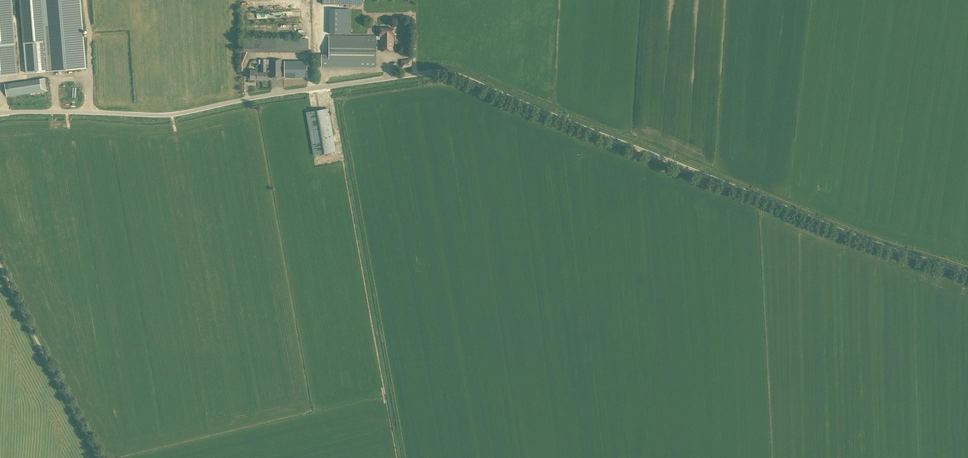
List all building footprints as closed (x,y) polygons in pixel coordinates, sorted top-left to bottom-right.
[(15,44),(12,0),(0,0),(0,45),(15,44)] [(80,0),(20,0),(26,73),(85,68),(80,0)] [(380,50),(393,50),(393,36),(394,36),(394,34),(394,28),(379,28),(379,36),(329,36),(329,55),(321,55),(321,66),(328,66),(375,67),(376,39),(380,39),(380,50)] [(242,64),(247,52),(308,52),(308,38),(243,38),(243,52),(244,52),(244,53),(242,52),(240,58),(241,59),(240,63),(242,64)] [(15,44),(0,45),(0,75),(17,73),(15,44)] [(281,77),(281,59),(269,59),(269,70),(266,70),(266,68),(268,68),(268,64),(269,64),(269,60),(259,59),(259,63),(261,63),(261,72),(257,72),(257,78),(257,79),(266,79),(266,72),(269,72),(269,77),(281,77)] [(284,77),(307,77),(307,61),(284,61),(284,77)] [(46,90),(44,78),(39,79),(5,85),(6,96),(46,90)] [(327,108),(306,111),(313,154),(334,151),(327,108)]
